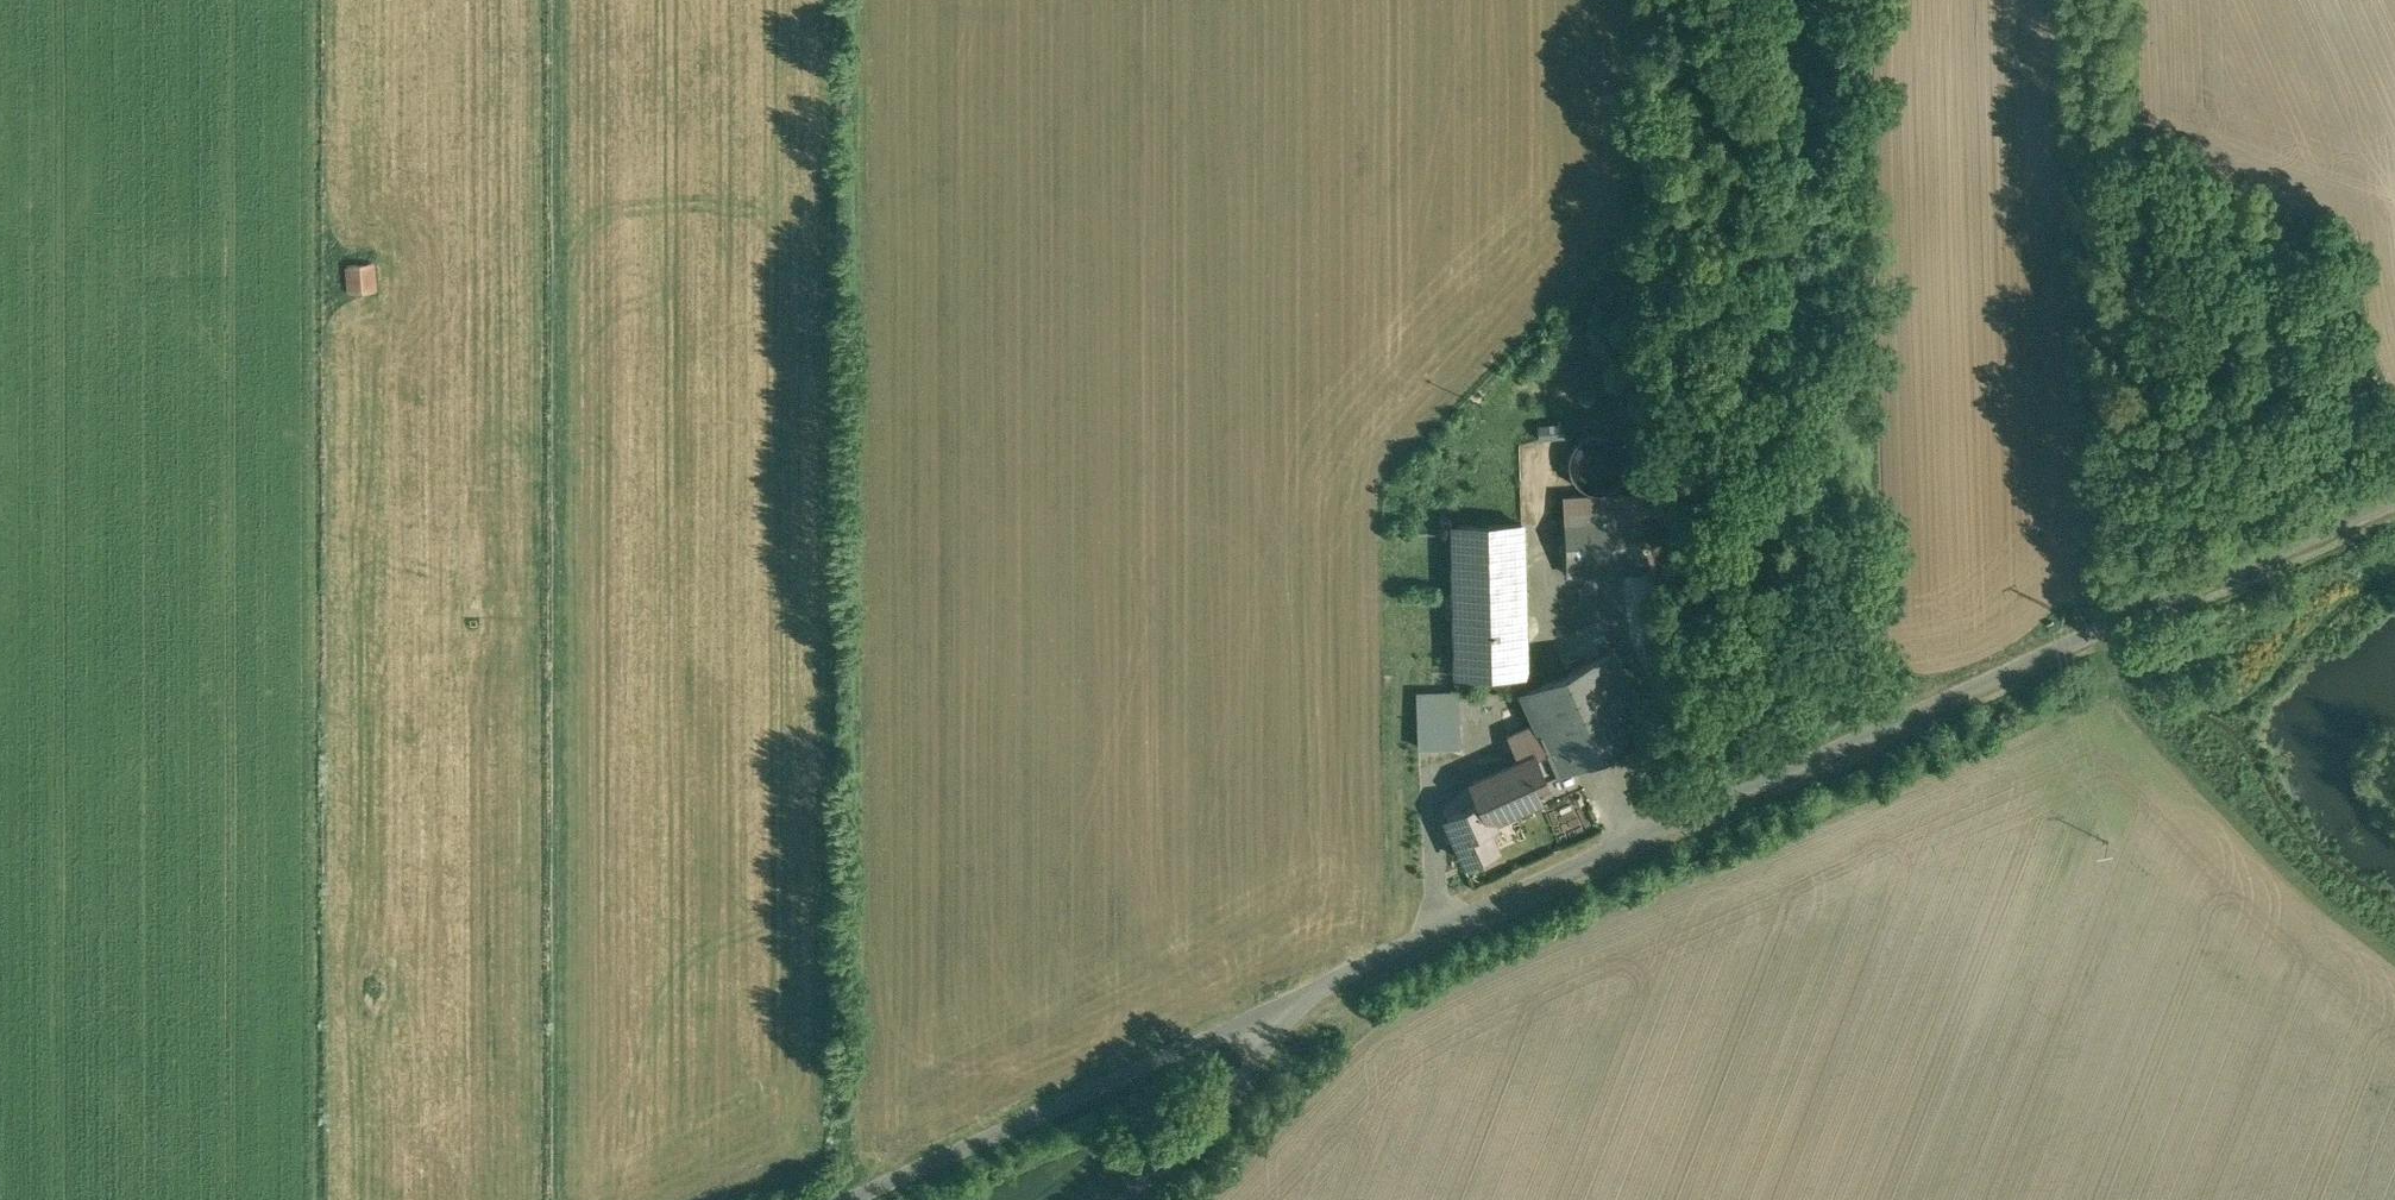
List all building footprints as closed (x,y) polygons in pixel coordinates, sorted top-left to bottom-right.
[(373,263),(348,265),(350,293),(376,291),(373,263)] [(1635,475),(1637,462),(1634,450),(1627,439),(1616,432),(1603,430),(1591,433),(1580,440),(1573,451),(1571,464),(1574,476),(1581,487),(1592,494),(1605,496),(1618,493),(1628,486),(1635,475)] [(1662,512),(1565,516),(1568,572),(1664,567),(1662,512)] [(1522,523),(1454,525),(1458,675),(1525,673),(1522,523)] [(1611,650),(1522,690),(1549,749),(1559,772),(1649,732),(1611,650)] [(1472,688),(1415,689),(1415,747),(1461,747),(1460,718),(1480,716),(1480,699),(1472,699),(1472,688)] [(1522,760),(1470,784),(1477,801),(1487,821),(1539,797),(1533,784),(1559,772),(1549,749),(1523,761),(1522,760)] [(1487,821),(1477,801),(1444,816),(1464,861),(1498,846),(1487,821)]
